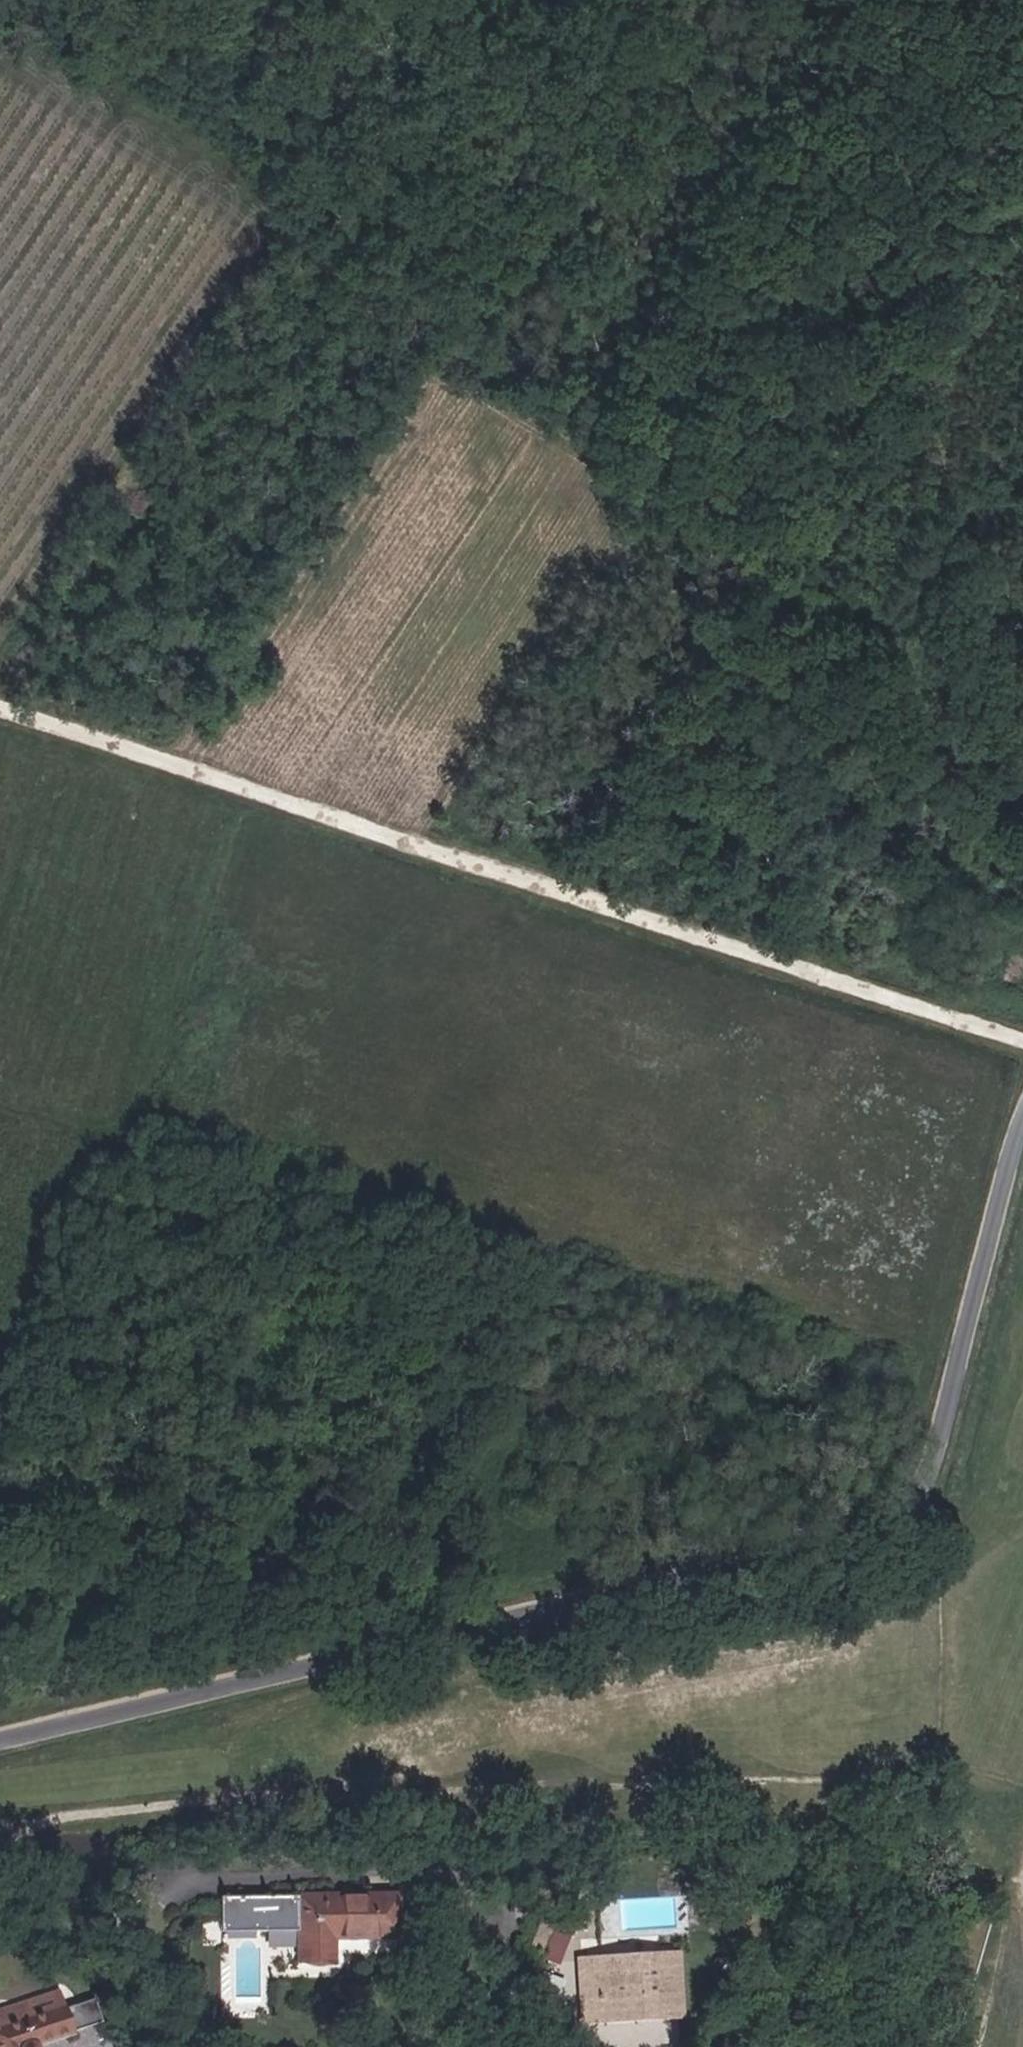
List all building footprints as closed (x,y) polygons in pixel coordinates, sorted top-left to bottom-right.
[(544,1955),(561,1961),(569,1934),(551,1929),(544,1955)] [(376,1977),(375,1934),(280,1935),(280,1938),(203,1939),(203,1972),(280,1971),(280,1999),(314,1998),(314,1978),(376,1977)] [(529,1997),(542,2001),(550,1985),(536,1979),(529,1997)] [(640,2009),(661,2009),(659,1985),(638,1987),(640,2009)] [(663,2035),(661,2009),(640,2009),(638,1987),(568,1992),(571,2032),(592,2031),(594,2046),(626,2046),(625,2038),(663,2035)] [(0,2035),(0,2046),(53,2046),(43,2019),(0,2035)] [(592,2031),(571,2032),(573,2046),(594,2046),(592,2031)] [(663,2035),(625,2038),(626,2046),(664,2046),(663,2035)]
